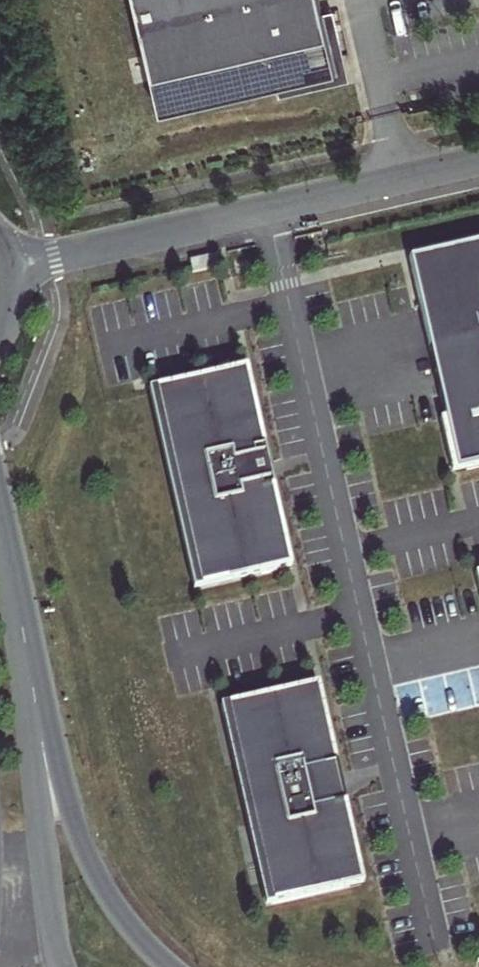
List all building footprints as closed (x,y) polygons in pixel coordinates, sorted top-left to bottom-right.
[(161,112),(334,71),(318,0),(134,0),(161,112)] [(409,259),(415,285),(422,315),(460,468),(478,464),(478,242),(409,259)] [(219,254),(190,261),(193,273),(222,266),(219,254)] [(247,371),(158,393),(206,588),(284,569),(295,566),(247,371)] [(318,687),(235,708),(283,903),(372,881),(325,686),(318,687)]
